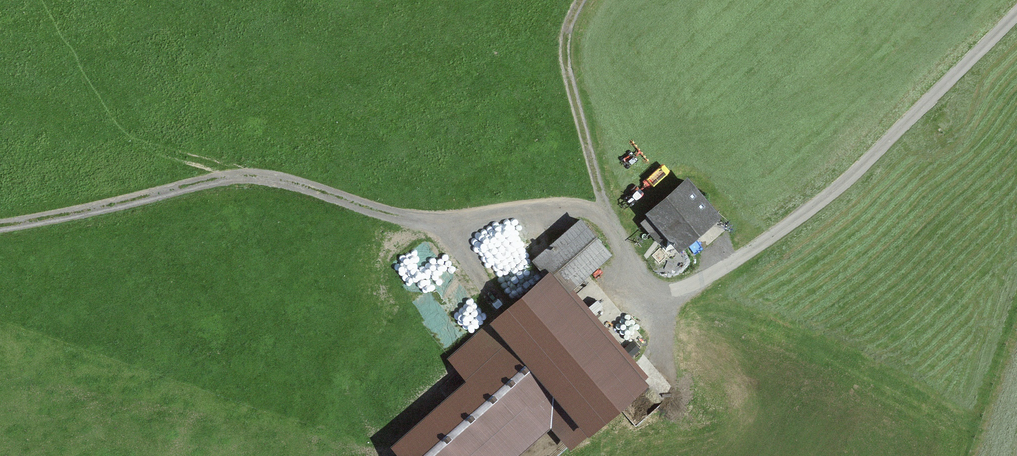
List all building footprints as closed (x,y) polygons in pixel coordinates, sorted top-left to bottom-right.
[(691,185),(649,219),(680,257),(722,223),(691,185)] [(394,448),(401,455),(560,455),(646,380),(571,295),(613,258),(585,226),(540,265),(550,277),(450,365),(467,384),(394,448)]
